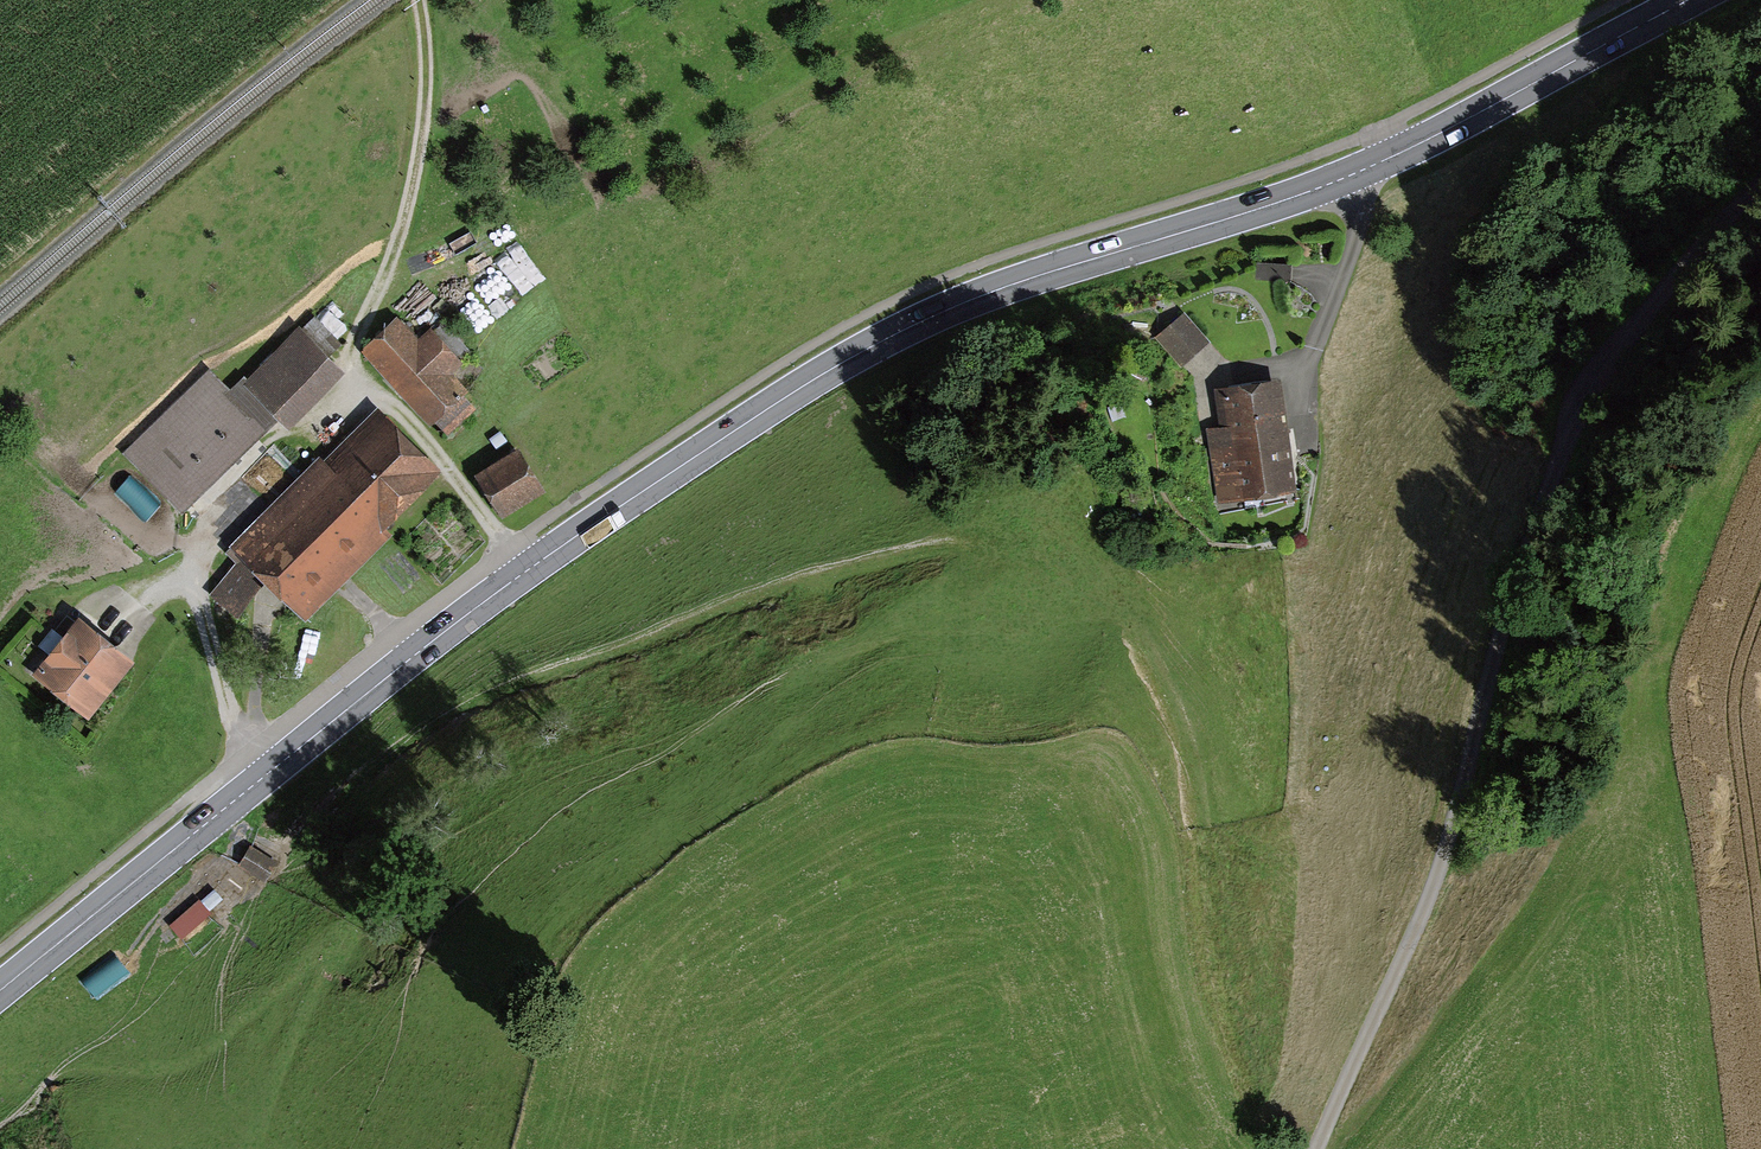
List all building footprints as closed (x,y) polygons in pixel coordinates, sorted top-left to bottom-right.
[(427,350),(399,320),(363,354),(448,446),(479,417),(456,393),(470,379),(435,343),(427,350)] [(211,376),(122,461),(181,522),(336,375),(303,340),(237,403),(211,376)] [(1283,388),(1222,394),(1233,498),(1293,492),(1283,388)] [(376,417),(241,556),(308,621),(443,482),(376,417)] [(519,459),(479,484),(502,522),(543,497),(519,459)] [(125,664),(72,625),(30,683),(83,722),(125,664)] [(195,913),(170,933),(182,948),(207,928),(195,913)]
